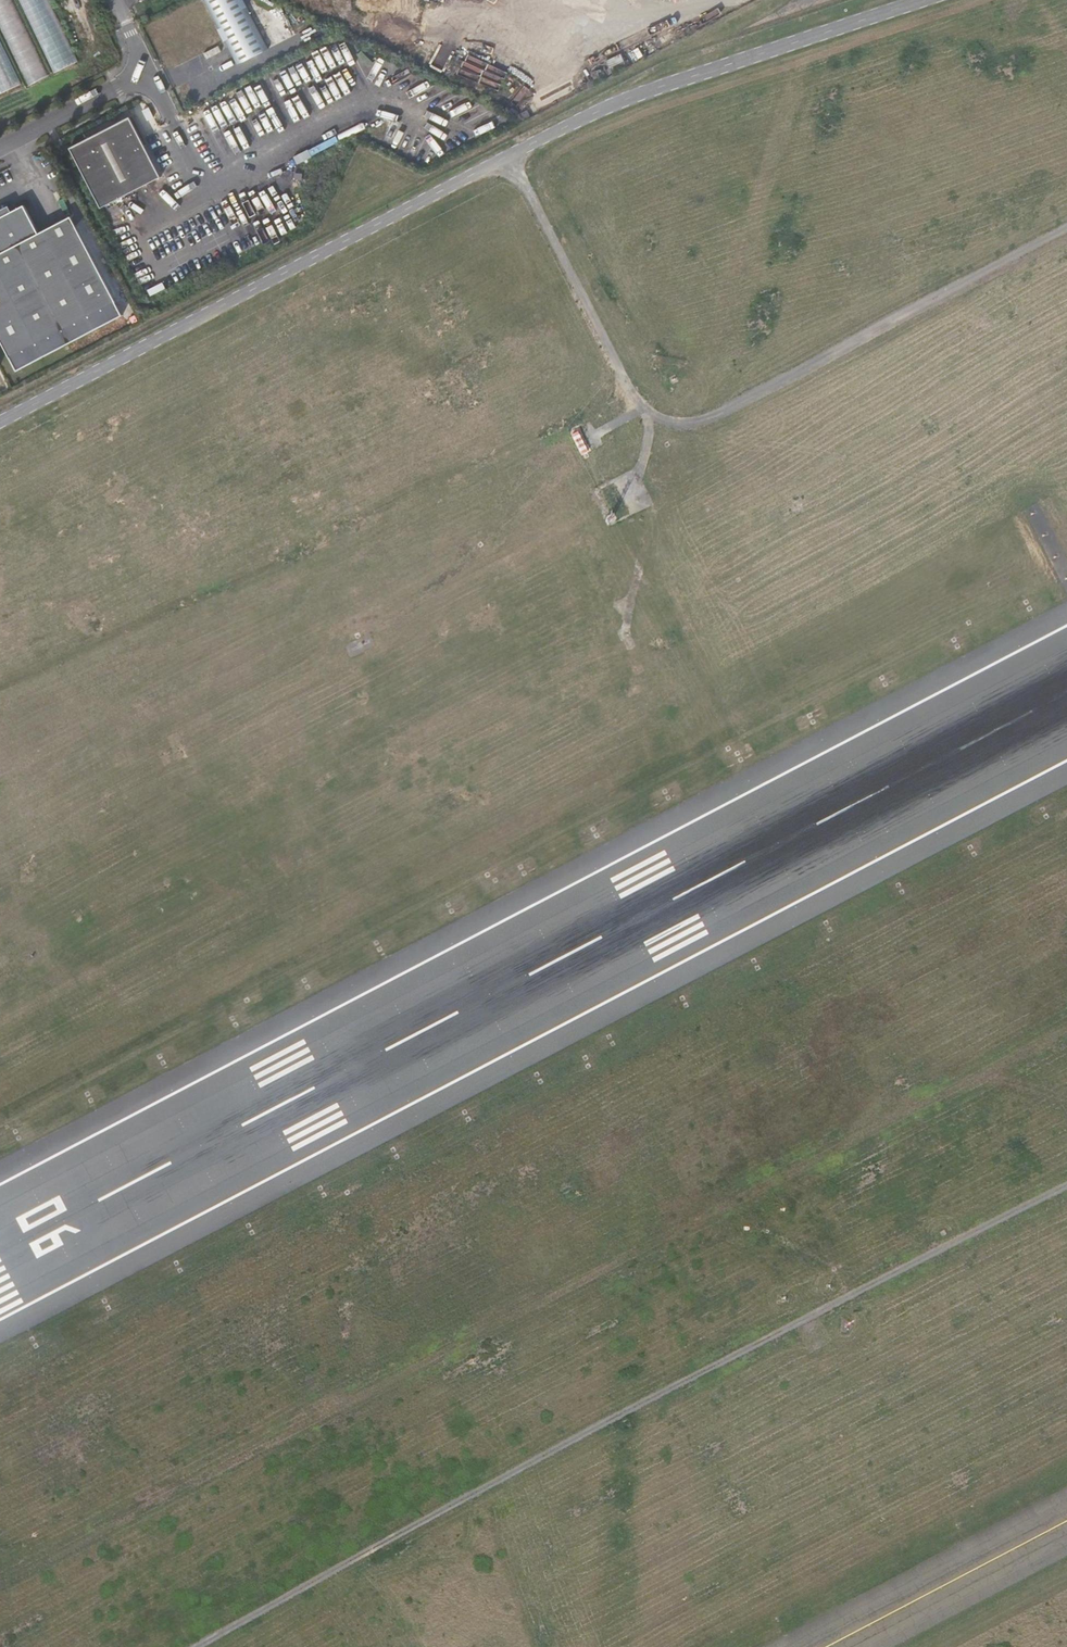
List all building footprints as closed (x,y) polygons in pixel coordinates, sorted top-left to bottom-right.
[(22,85),(2,38),(6,36),(27,85),(45,77),(13,0),(0,0),(0,94),(22,85)] [(49,73),(73,63),(48,0),(20,0),(49,73)] [(235,66),(267,51),(255,25),(243,0),(204,0),(235,66)] [(75,156),(104,201),(161,173),(129,113),(69,144),(75,156)] [(59,135),(50,139),(52,143),(61,138),(59,135)] [(99,203),(104,201),(75,156),(88,181),(99,203)] [(9,357),(26,348),(96,312),(115,302),(89,251),(70,215),(38,232),(31,217),(23,203),(10,210),(9,208),(4,210),(5,212),(0,214),(0,340),(4,348),(9,357)] [(113,281),(102,257),(97,260),(108,283),(113,281)] [(586,426),(571,433),(578,449),(593,442),(586,426)]
